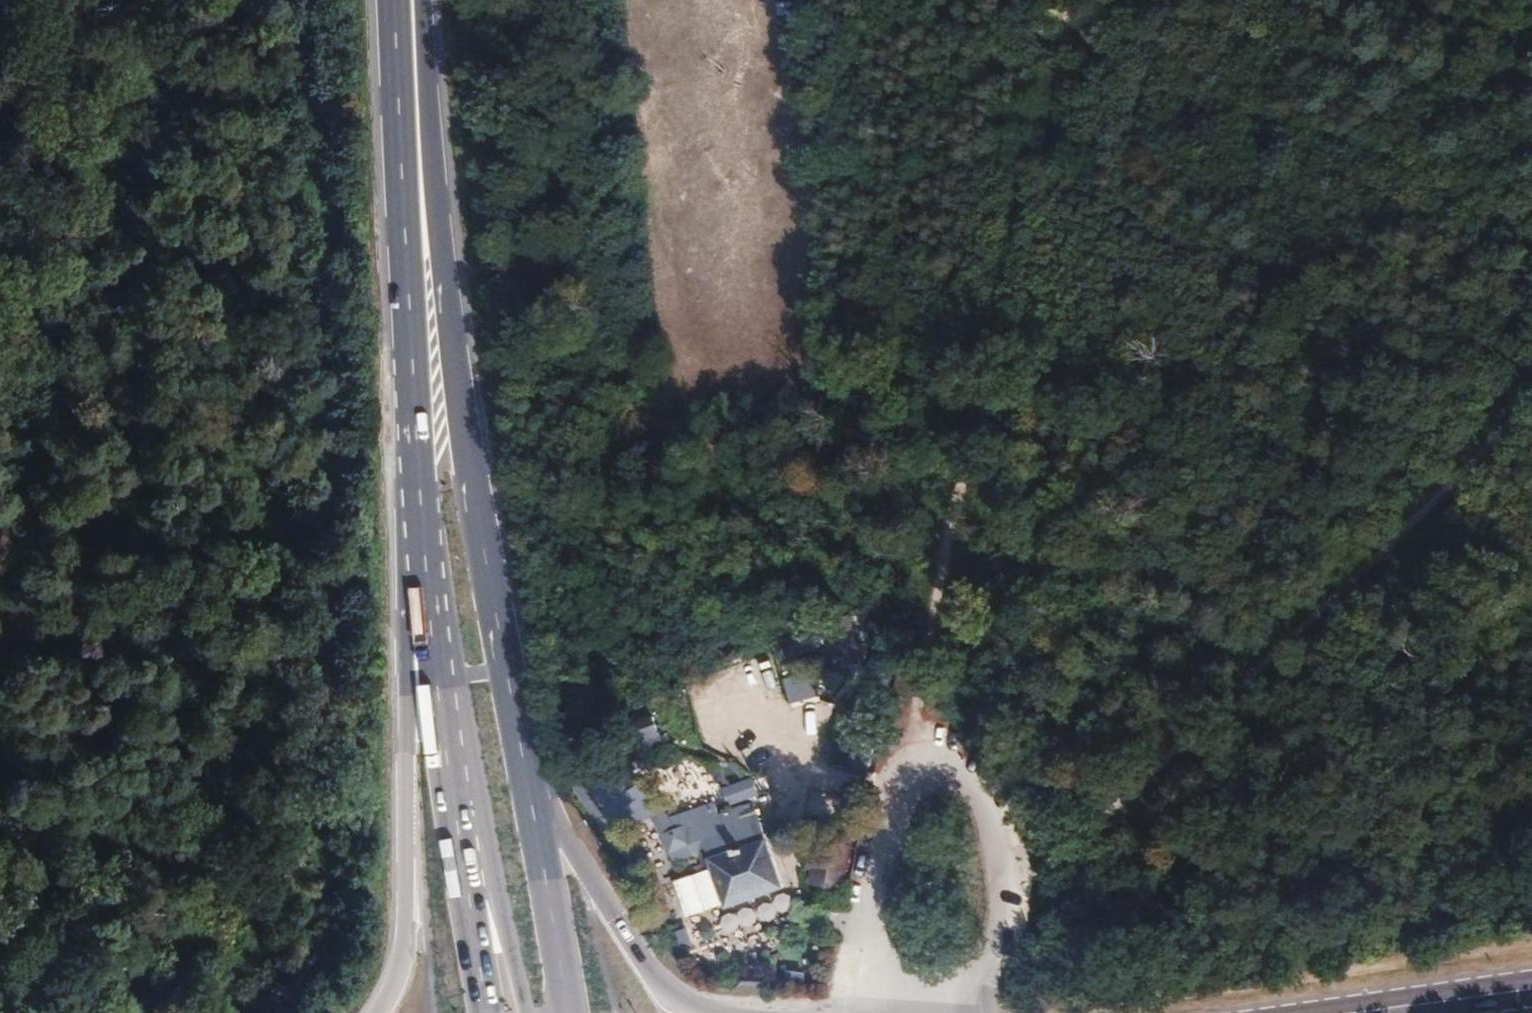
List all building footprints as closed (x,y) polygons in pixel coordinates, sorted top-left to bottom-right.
[(837,621),(822,624),(828,651),(842,648),(837,621)] [(890,648),(868,645),(856,699),(878,703),(890,648)] [(792,701),(779,706),(783,730),(799,729),(792,701)] [(636,713),(622,718),(629,737),(643,732),(636,713)] [(587,784),(567,797),(600,839),(619,823),(587,784)] [(764,805),(663,838),(687,919),(786,890),(764,805)] [(847,842),(810,835),(798,881),(836,889),(847,842)]
